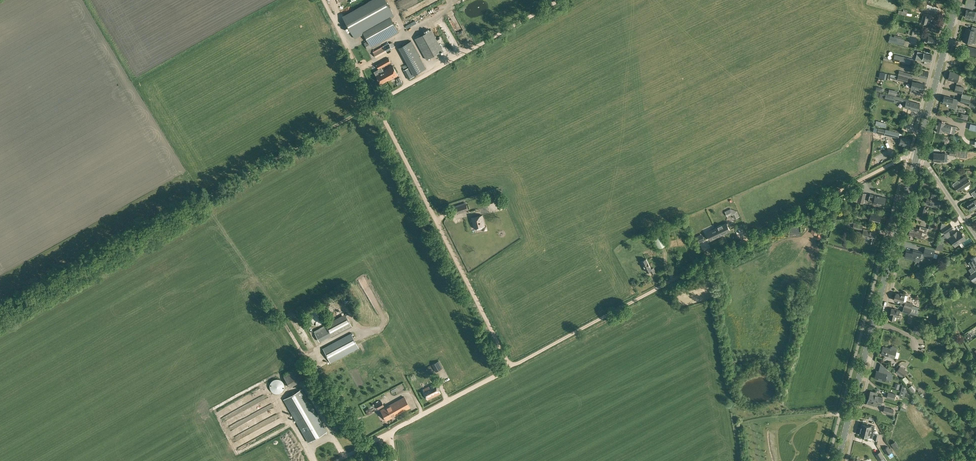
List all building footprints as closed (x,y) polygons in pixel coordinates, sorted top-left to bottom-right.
[(391,17),(394,15),(386,0),(373,0),(343,17),(355,38),(364,33),(368,41),(365,43),(368,49),(399,32),(391,17)] [(975,19),(975,12),(967,9),(965,16),(969,17),(968,18),(973,19),(975,20),(975,19)] [(930,23),(929,27),(928,27),(927,29),(931,31),(931,30),(932,30),(932,31),(934,31),(938,32),(940,26),(930,23)] [(964,36),(963,41),(971,43),(973,35),(975,36),(975,28),(972,27),(971,30),(966,28),(965,33),(964,33),(964,36)] [(443,50),(431,29),(415,38),(426,59),(443,50)] [(927,43),(927,42),(934,44),(936,38),(928,36),(926,35),(924,42),(927,43)] [(903,45),(904,40),(890,36),(888,41),(902,45),(903,45)] [(424,69),(417,56),(419,55),(411,40),(398,47),(406,62),(407,61),(410,67),(414,75),(418,72),(424,69)] [(930,60),(932,54),(924,53),(924,52),(921,52),(920,59),(922,60),(923,59),(930,60)] [(909,64),(911,58),(895,55),(893,60),(909,64)] [(960,60),(957,59),(954,58),(951,66),(961,68),(963,62),(967,64),(968,59),(960,57),(960,60)] [(388,81),(398,75),(393,65),(383,71),(381,67),(391,62),(388,58),(376,65),(378,69),(379,69),(381,73),(376,75),(381,84),(388,80),(388,81)] [(408,79),(414,76),(409,67),(403,70),(408,79)] [(926,78),(928,72),(918,69),(917,75),(926,78)] [(957,81),(959,74),(950,72),(948,79),(957,81)] [(908,78),(905,77),(890,74),(889,77),(897,79),(897,80),(907,82),(908,78)] [(923,90),(924,84),(916,82),(914,81),(912,87),(915,88),(914,89),(915,89),(915,90),(915,91),(916,91),(917,91),(918,91),(918,90),(919,90),(919,89),(923,90)] [(964,87),(956,85),(954,91),(962,94),(964,87)] [(894,100),(895,100),(903,102),(903,101),(904,98),(886,93),(884,99),(894,102),(894,100)] [(956,109),(958,100),(953,98),(944,96),(943,102),(950,104),(949,107),(956,109)] [(971,99),(968,99),(961,97),(960,102),(969,104),(968,106),(974,107),(975,102),(970,101),(971,99)] [(904,106),(904,107),(911,109),(911,110),(914,111),(914,110),(918,111),(920,103),(908,101),(909,99),(904,98),(903,101),(905,102),(904,106)] [(937,121),(935,130),(942,132),(943,131),(949,133),(951,125),(945,124),(945,123),(937,121)] [(885,130),(884,134),(884,135),(898,138),(900,133),(885,129),(885,130)] [(908,147),(910,139),(901,137),(899,144),(908,147)] [(933,153),(933,160),(944,161),(945,154),(933,153)] [(954,187),(954,186),(958,191),(962,189),(971,183),(966,176),(959,181),(957,180),(953,183),(953,185),(954,187)] [(866,193),(860,192),(860,191),(857,201),(864,203),(866,193)] [(939,199),(935,198),(936,195),(934,194),(934,192),(929,191),(925,205),(927,206),(929,205),(933,206),(933,204),(937,205),(938,203),(939,199)] [(883,205),(885,197),(875,195),(870,194),(868,201),(873,202),(873,203),(883,205)] [(973,200),(967,205),(970,210),(975,206),(975,205),(975,203),(975,199),(975,198),(973,200)] [(456,213),(468,210),(466,204),(455,207),(456,213)] [(927,219),(928,213),(925,213),(927,206),(925,205),(922,204),(919,215),(922,215),(921,217),(927,219)] [(833,216),(846,219),(847,213),(834,210),(833,216)] [(866,217),(870,218),(870,219),(869,221),(878,223),(878,221),(879,221),(881,214),(871,212),(867,211),(866,217)] [(474,229),(485,226),(482,215),(471,218),(474,229)] [(749,232),(742,221),(734,226),(741,237),(749,232)] [(711,238),(712,240),(711,240),(712,240),(719,236),(719,235),(729,230),(726,223),(727,223),(726,222),(722,225),(722,224),(718,226),(715,228),(716,229),(707,233),(710,238),(711,238)] [(821,222),(818,229),(813,227),(811,233),(817,235),(816,238),(821,240),(826,223),(821,222)] [(941,230),(944,234),(953,227),(950,223),(941,230)] [(920,226),(919,230),(910,227),(908,235),(917,237),(920,237),(924,238),(925,234),(926,235),(927,228),(920,226)] [(874,239),(876,232),(872,231),(864,228),(862,236),(869,238),(869,241),(873,242),(874,239)] [(957,233),(956,232),(951,235),(952,236),(949,238),(955,246),(965,239),(964,236),(965,236),(963,233),(962,233),(960,231),(957,233)] [(658,249),(667,244),(662,233),(653,237),(658,249)] [(934,250),(925,248),(923,255),(933,257),(934,250)] [(904,257),(915,259),(915,256),(920,257),(921,252),(913,250),(913,252),(906,250),(905,253),(904,256),(905,256),(904,257)] [(646,259),(641,261),(647,272),(650,270),(652,274),(656,272),(654,268),(651,269),(646,259)] [(904,306),(911,309),(913,304),(905,301),(905,302),(903,302),(905,295),(902,294),(901,295),(896,293),(894,300),(901,302),(900,305),(904,306)] [(311,324),(316,326),(320,325),(323,321),(324,317),(323,313),(320,309),(315,308),(311,310),(308,313),(307,317),(308,321),(311,324)] [(890,315),(889,319),(894,320),(895,316),(898,317),(900,310),(892,308),(890,315)] [(326,326),(325,327),(323,325),(317,328),(317,329),(313,331),(319,342),(331,335),(332,337),(352,327),(349,320),(329,331),(328,329),(348,319),(345,313),(325,324),(326,326)] [(330,363),(359,348),(351,333),(322,348),(330,363)] [(895,358),(897,347),(892,346),(891,349),(883,346),(881,354),(895,358)] [(432,365),(436,372),(443,368),(439,361),(432,365)] [(896,371),(903,376),(907,371),(900,365),(896,371)] [(883,373),(876,371),(874,378),(878,379),(877,380),(881,381),(882,380),(885,380),(886,377),(892,379),(893,374),(884,368),(883,373)] [(273,392),(277,393),(280,392),(283,390),(284,386),(283,383),(280,380),(276,379),(273,380),(271,383),(270,386),(270,389),(273,392)] [(427,400),(440,393),(435,383),(422,390),(427,400)] [(261,385),(254,388),(256,391),(252,393),(254,397),(258,395),(261,394),(260,392),(264,390),(261,385)] [(283,399),(299,427),(308,442),(327,431),(318,416),(306,395),(302,388),(283,399)] [(869,398),(881,401),(883,397),(877,396),(878,393),(871,391),(869,398)] [(885,397),(887,398),(894,399),(895,394),(887,391),(885,397)] [(386,421),(410,408),(404,397),(380,410),(386,421)] [(381,401),(375,404),(378,409),(384,406),(381,401)] [(893,409),(885,407),(884,406),(882,412),(891,415),(893,409)] [(861,429),(873,432),(875,426),(871,425),(871,426),(862,424),(861,429)] [(873,432),(861,429),(859,434),(864,435),(864,436),(867,437),(868,436),(872,437),(874,433),(873,433),(873,432)] [(890,444),(894,450),(899,447),(895,441),(890,444)] [(853,458),(864,460),(865,460),(867,453),(855,450),(853,458)] [(879,460),(880,460),(885,460),(883,458),(884,457),(881,451),(875,454),(879,460)]
